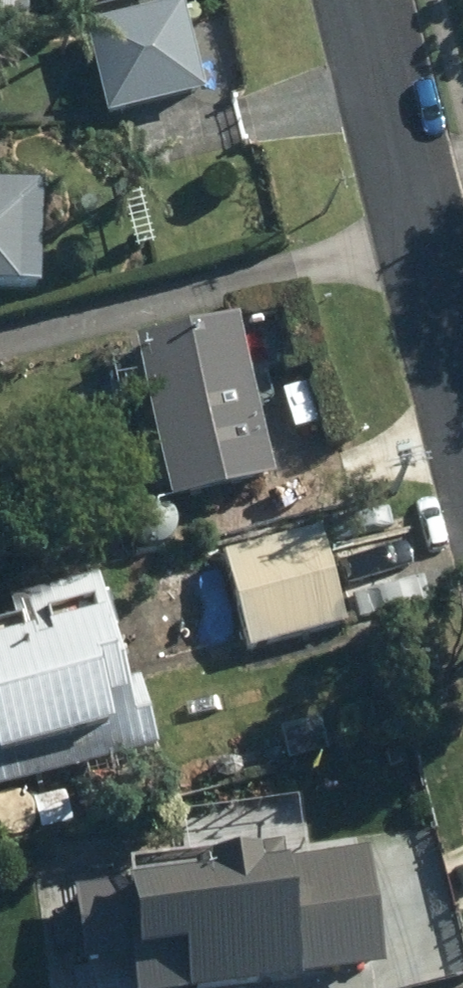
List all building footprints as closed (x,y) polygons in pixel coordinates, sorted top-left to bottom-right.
[(17,32),(17,0),(0,0),(0,32),(17,32)] [(77,19),(153,0),(73,0),(77,19)] [(106,123),(204,100),(183,12),(84,35),(106,123)] [(39,299),(41,197),(0,196),(0,298),(39,299)] [(274,489),(237,325),(131,350),(146,418),(134,421),(151,497),(163,494),(168,513),(274,489)] [(249,660),(346,632),(320,534),(221,562),(249,660)] [(158,760),(139,690),(126,694),(113,645),(116,644),(105,604),(100,605),(96,587),(28,605),(31,620),(14,625),(17,633),(0,637),(0,801),(158,760)] [(286,766),(328,756),(319,722),(277,732),(286,766)] [(27,824),(21,805),(0,810),(0,831),(27,824)] [(384,978),(365,843),(294,853),(296,868),(285,869),(283,855),(176,870),(180,895),(126,903),(137,974),(131,976),(133,987),(313,987),(384,978)] [(72,898),(82,976),(130,970),(121,891),(72,898)]
